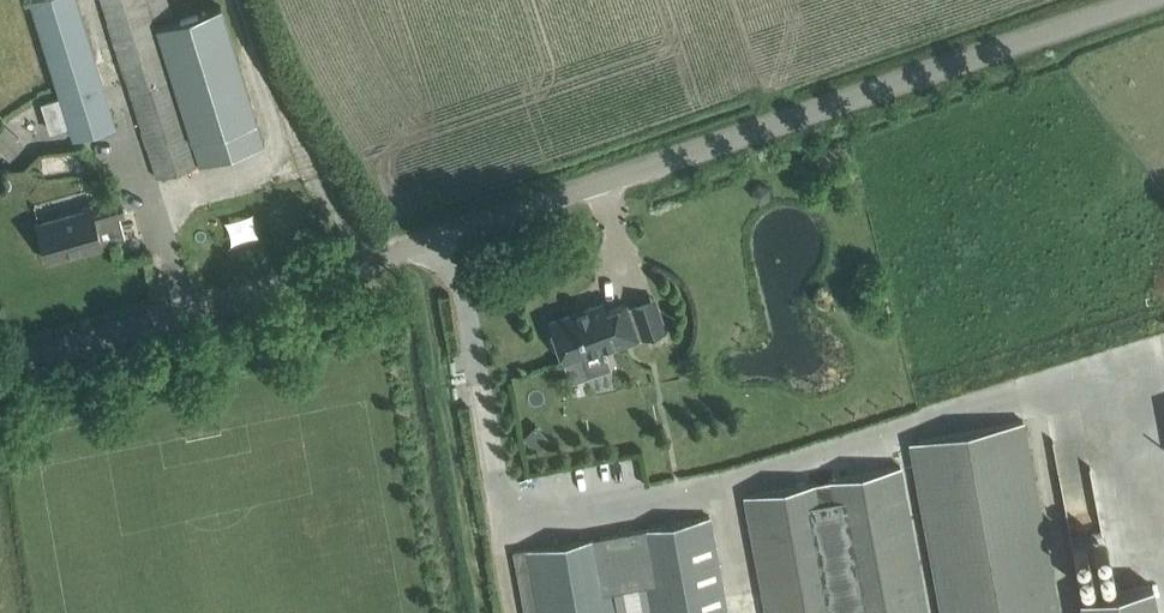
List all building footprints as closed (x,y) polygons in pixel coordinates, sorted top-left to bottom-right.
[(52,67),(61,95),(61,96),(41,102),(50,131),(70,125),(74,137),(115,124),(77,0),(31,0),(52,67)] [(157,177),(264,144),(221,6),(175,20),(156,27),(153,18),(173,12),(169,0),(102,0),(157,177)] [(756,183),(750,194),(757,202),(769,195),(766,185),(756,183)] [(297,195),(306,211),(317,205),(308,189),(297,195)] [(91,208),(38,224),(47,259),(125,237),(119,215),(124,213),(119,196),(90,205),(91,208)] [(638,339),(626,303),(607,310),(605,305),(577,314),(576,310),(550,319),(555,333),(551,337),(554,346),(559,347),(564,360),(616,342),(618,346),(638,339)] [(1025,422),(910,443),(941,612),(1059,612),(1025,422)] [(765,612),(929,612),(903,467),(744,495),(765,612)] [(1097,470),(1072,472),(1075,532),(1101,531),(1097,470)] [(710,516),(527,549),(538,612),(618,612),(614,592),(647,586),(652,612),(728,612),(710,516)] [(1152,584),(1081,597),(1084,612),(1158,612),(1152,584)]
